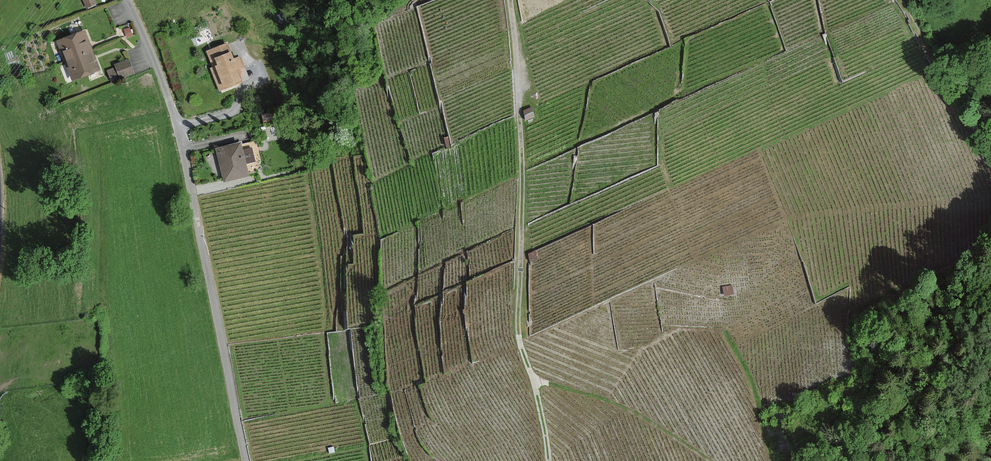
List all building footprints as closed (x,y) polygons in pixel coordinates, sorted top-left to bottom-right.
[(58,41),(65,60),(93,50),(86,31),(58,41)] [(236,60),(229,44),(208,53),(215,69),(212,70),(222,93),(250,81),(241,58),(236,60)] [(100,69),(93,50),(65,60),(72,80),(100,69)] [(136,73),(131,59),(116,65),(121,79),(136,73)] [(534,117),(532,108),(524,110),(527,119),(534,117)] [(243,150),(242,144),(218,150),(226,183),(250,177),(247,164),(255,161),(252,148),(243,150)] [(732,286),(724,287),(725,294),(733,293),(732,286)]
